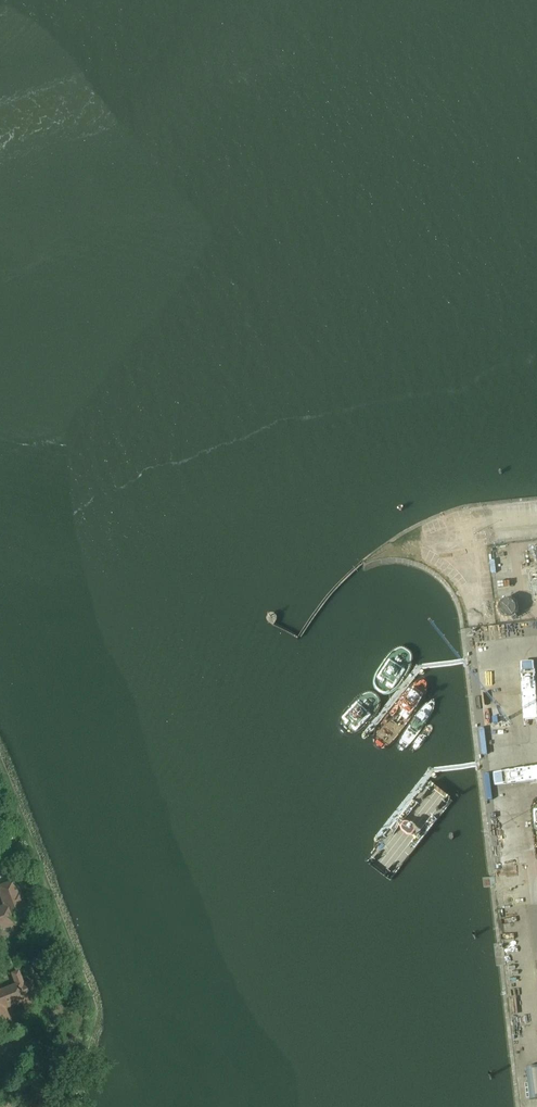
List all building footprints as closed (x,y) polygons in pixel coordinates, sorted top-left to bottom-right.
[(510,599),(498,605),(506,619),(518,613),(510,599)] [(22,843),(13,846),(15,852),(23,849),(22,843)] [(16,925),(15,922),(26,918),(22,909),(25,908),(19,893),(17,894),(12,882),(0,887),(0,899),(3,907),(0,908),(0,931),(16,925)] [(9,1022),(4,1010),(22,1003),(25,1014),(32,1011),(27,997),(35,995),(31,983),(22,986),(17,973),(11,975),(15,986),(0,992),(0,1026),(9,1022)]
